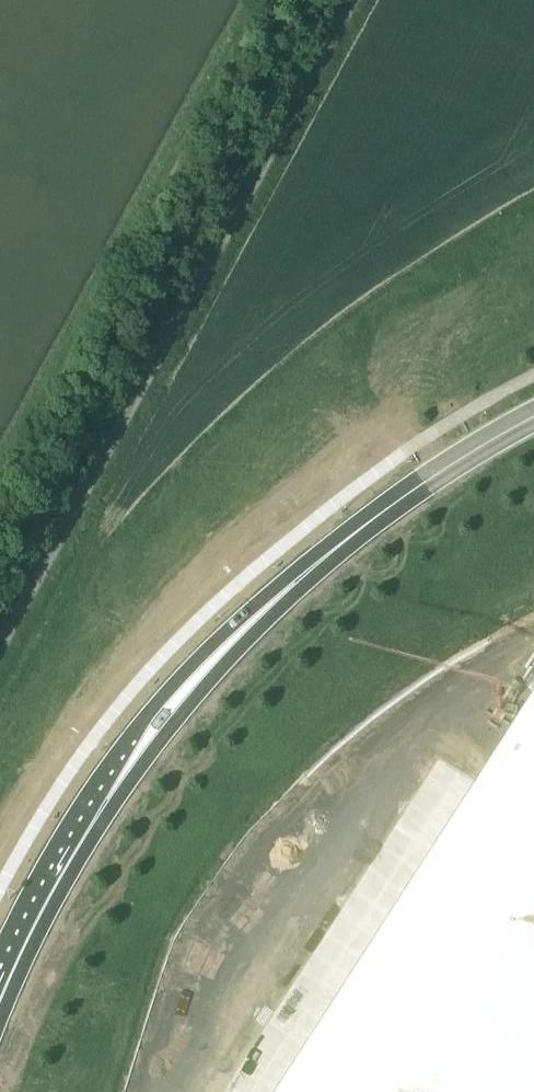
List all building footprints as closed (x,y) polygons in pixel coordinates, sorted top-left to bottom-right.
[(280,1091),(533,1091),(533,702),(280,1091)]
